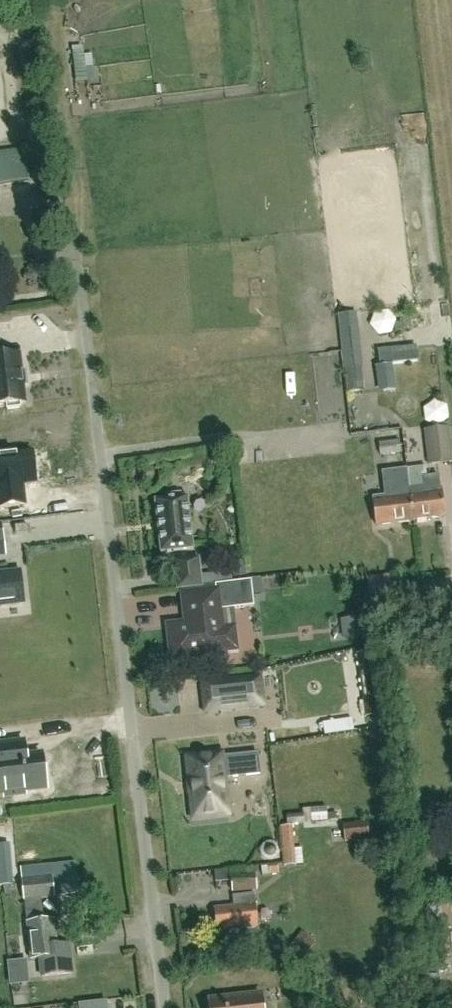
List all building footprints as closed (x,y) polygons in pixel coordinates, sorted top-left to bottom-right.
[(28,147),(0,149),(0,182),(30,181),(28,147)] [(383,336),(402,323),(390,306),(371,318),(383,336)] [(25,403),(20,355),(1,357),(0,349),(0,406),(6,405),(7,410),(20,408),(20,403),(25,403)] [(381,365),(415,360),(413,349),(405,350),(405,352),(394,354),(393,351),(380,353),(381,365)] [(377,367),(380,393),(395,392),(392,365),(377,367)] [(348,392),(364,390),(362,367),(345,368),(348,392)] [(422,400),(404,401),(405,416),(428,415),(428,422),(451,421),(451,403),(422,404),(422,400)] [(451,462),(451,452),(449,427),(424,430),(428,465),(451,462)] [(380,457),(401,454),(399,441),(379,443),(380,457)] [(13,464),(13,467),(0,467),(0,493),(4,493),(4,490),(13,489),(13,507),(44,507),(44,464),(13,464)] [(414,520),(410,491),(409,491),(407,469),(382,472),(385,496),(373,498),(376,526),(413,521),(414,520)] [(414,520),(445,517),(442,489),(440,489),(439,476),(423,478),(424,490),(410,491),(414,520)] [(161,553),(193,549),(187,497),(183,498),(183,495),(180,493),(172,494),(170,496),(170,499),(155,501),(161,553)] [(231,572),(200,575),(198,558),(174,561),(177,589),(202,586),(201,585),(232,581),(231,572)] [(24,604),(21,572),(0,574),(0,607),(24,604)] [(367,577),(369,594),(371,609),(394,606),(390,574),(367,577)] [(259,608),(257,582),(223,584),(225,611),(259,608)] [(186,628),(181,625),(169,626),(173,660),(224,654),(217,591),(184,595),(186,620),(190,623),(186,628)] [(375,718),(368,654),(358,655),(366,719),(375,718)] [(261,674),(201,681),(204,711),(264,705),(261,674)] [(4,797),(26,794),(26,790),(48,788),(43,754),(5,759),(4,746),(0,746),(0,794),(4,793),(4,797)] [(222,754),(187,758),(194,817),(228,814),(223,771),(232,770),(233,777),(260,774),(258,753),(222,757),(222,754)] [(312,822),(328,821),(328,813),(327,807),(311,808),(312,822)] [(378,837),(376,820),(367,821),(343,824),(345,841),(371,838),(378,837)] [(280,827),(284,867),(302,865),(301,849),(295,850),(293,826),(280,827)] [(278,865),(261,867),(262,876),(279,874),(278,865)] [(69,946),(57,947),(55,920),(44,921),(42,899),(54,898),(51,866),(22,868),(31,959),(40,959),(42,976),(72,973),(69,946)] [(231,870),(231,871),(215,872),(215,879),(231,878),(232,892),(256,890),(255,874),(256,874),(255,867),(250,867),(250,869),(231,870)] [(217,932),(257,927),(254,894),(233,896),(234,906),(214,908),(217,932)] [(210,1007),(262,1007),(261,996),(210,1002),(210,1007)]
